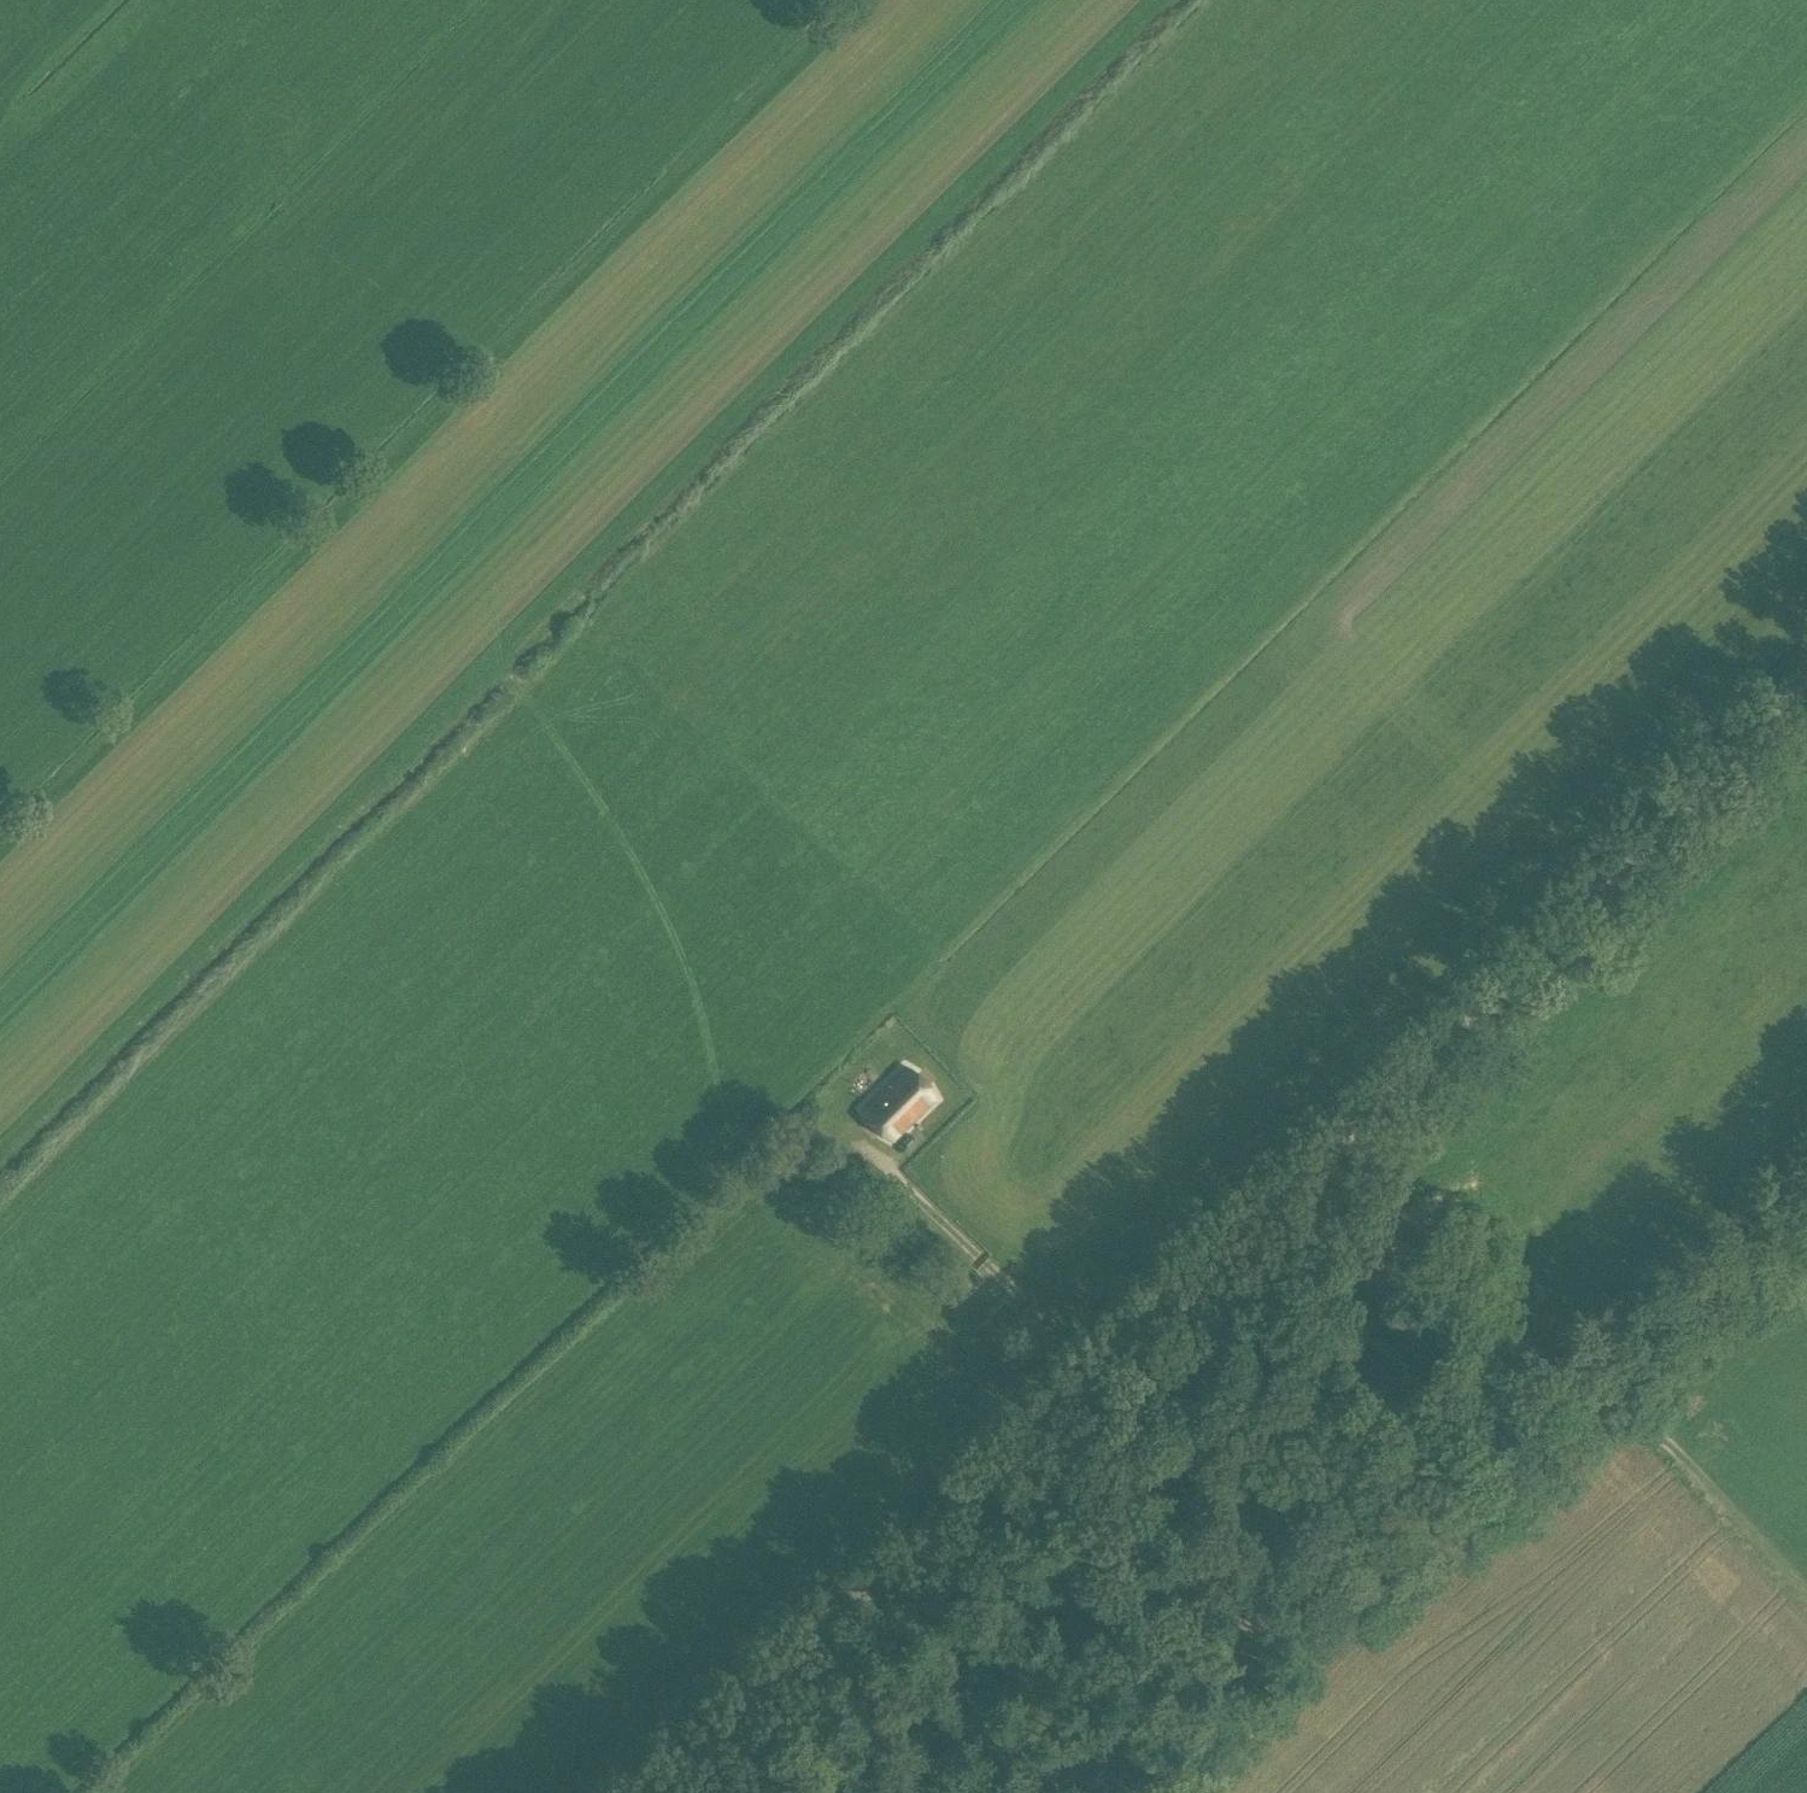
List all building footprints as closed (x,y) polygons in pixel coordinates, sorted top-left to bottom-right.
[(892,1141),(937,1097),(906,1065),(861,1109),(892,1141)]
